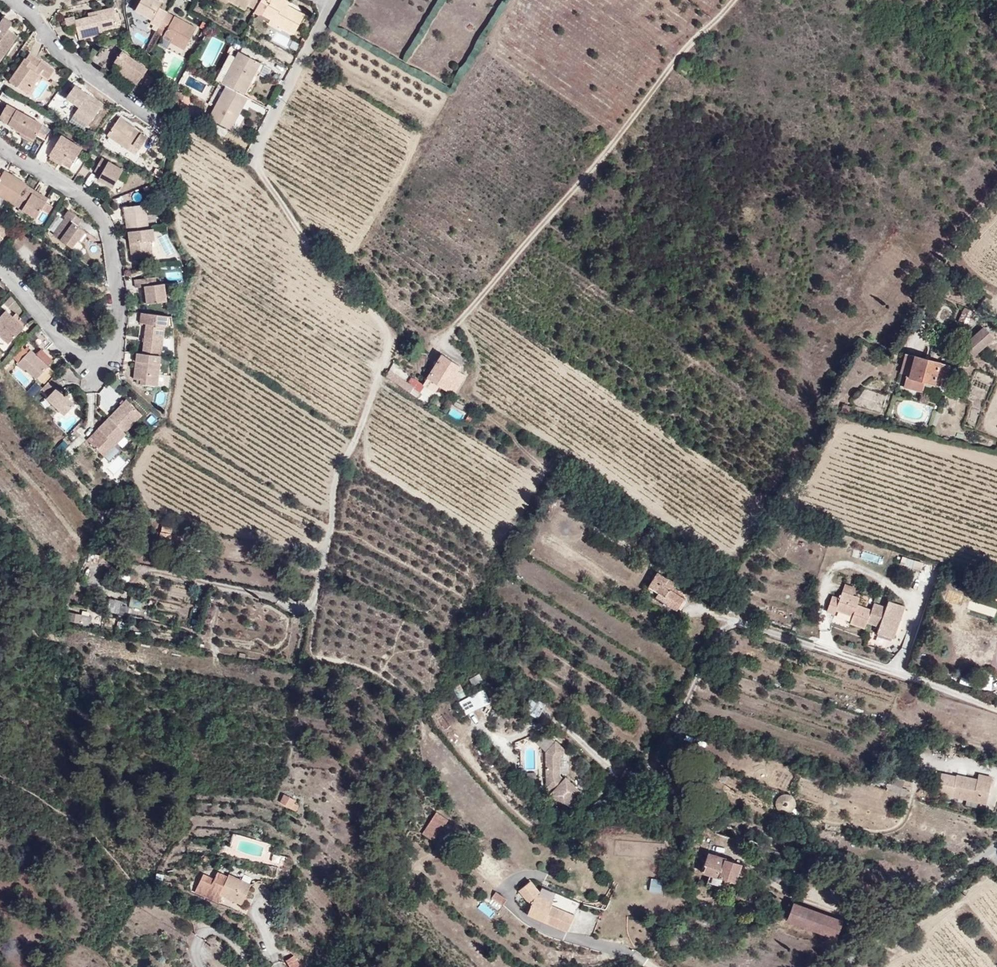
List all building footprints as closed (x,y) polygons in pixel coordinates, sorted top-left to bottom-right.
[(142,0),(138,0),(132,11),(135,13),(142,0)] [(159,10),(162,5),(155,1),(154,0),(142,0),(135,13),(151,21),(149,25),(152,27),(150,31),(155,33),(165,13),(159,10)] [(229,2),(245,12),(248,8),(255,12),(261,3),(262,0),(230,0),(229,2)] [(286,2),(287,0),(262,0),(261,3),(267,7),(266,10),(283,18),(281,23),(296,31),(305,12),(286,2)] [(113,29),(108,7),(91,11),(92,16),(68,20),(68,16),(59,18),(60,27),(65,31),(72,31),(73,40),(97,36),(97,31),(113,29)] [(283,18),(266,10),(262,17),(280,26),(281,23),(283,18)] [(159,31),(168,15),(165,13),(155,33),(157,35),(159,31)] [(196,30),(168,15),(159,31),(166,35),(165,38),(172,42),(170,45),(184,53),(196,30)] [(21,33),(1,20),(0,22),(0,62),(1,63),(21,33)] [(165,38),(166,35),(159,31),(157,35),(156,38),(162,42),(165,38)] [(132,40),(144,45),(147,38),(135,33),(132,40)] [(275,33),(272,42),(287,46),(290,38),(275,33)] [(148,67),(118,48),(110,61),(119,66),(132,75),(128,80),(137,85),(148,67)] [(46,81),(54,70),(28,52),(7,82),(17,88),(21,82),(33,91),(42,78),(46,81)] [(225,88),(240,59),(233,55),(218,84),(225,88)] [(264,80),(258,76),(263,67),(242,55),(240,59),(225,88),(229,90),(251,102),(264,80)] [(324,66),(314,61),(310,67),(320,73),(324,66)] [(132,75),(119,66),(116,71),(128,80),(132,75)] [(264,80),(269,70),(263,67),(258,76),(264,80)] [(33,91),(21,82),(17,88),(29,97),(33,91)] [(100,105),(71,86),(62,99),(74,107),(70,115),(83,124),(85,128),(100,105)] [(238,114),(242,107),(247,110),(251,102),(229,90),(211,124),(233,136),(244,117),(238,114)] [(179,106),(185,96),(177,91),(173,99),(179,106)] [(42,123),(6,104),(0,116),(0,118),(1,121),(8,125),(7,128),(33,142),(42,123)] [(244,117),(247,110),(242,107),(238,114),(244,117)] [(146,136),(117,117),(104,136),(127,152),(130,147),(136,151),(146,136)] [(44,144),(47,137),(39,133),(36,139),(44,144)] [(67,168),(79,148),(59,136),(47,156),(67,168)] [(110,188),(121,168),(100,158),(92,173),(98,175),(95,179),(110,188)] [(24,187),(25,186),(1,173),(0,175),(0,201),(12,208),(24,187)] [(35,221),(44,204),(36,199),(38,196),(24,187),(12,208),(35,221)] [(46,200),(38,196),(36,199),(44,204),(46,200)] [(152,230),(148,205),(126,209),(130,233),(152,230)] [(77,242),(85,229),(73,222),(77,215),(65,209),(60,217),(63,219),(52,237),(72,249),(77,242)] [(81,245),(89,232),(85,229),(77,242),(81,245)] [(156,259),(154,245),(157,244),(158,243),(156,229),(131,233),(135,263),(156,259)] [(181,264),(164,265),(165,280),(182,279),(181,264)] [(147,275),(133,278),(134,285),(148,282),(147,275)] [(153,310),(172,306),(168,289),(161,290),(159,283),(139,287),(140,294),(149,293),(153,310)] [(973,320),(975,314),(964,310),(958,325),(968,329),(970,326),(972,327),(975,321),(973,320)] [(170,319),(139,315),(138,325),(143,326),(138,356),(159,358),(163,326),(168,327),(168,324),(170,319)] [(23,333),(5,316),(0,320),(0,342),(7,349),(23,333)] [(23,323),(17,317),(12,322),(23,333),(26,330),(21,325),(23,323)] [(35,326),(28,334),(33,338),(40,331),(35,326)] [(994,342),(983,329),(963,346),(973,358),(994,342)] [(50,347),(40,335),(33,341),(43,353),(50,347)] [(10,363),(15,369),(25,359),(19,354),(10,363)] [(32,387),(47,371),(50,365),(40,355),(33,361),(28,356),(14,370),(32,387)] [(138,356),(133,356),(131,380),(138,381),(138,386),(156,388),(159,358),(138,356)] [(465,378),(458,374),(461,369),(441,356),(425,381),(439,389),(452,398),(465,378)] [(943,390),(947,369),(903,358),(898,380),(943,390)] [(384,379),(408,395),(412,390),(387,374),(384,379)] [(439,389),(425,381),(421,388),(435,396),(439,389)] [(913,391),(915,383),(903,381),(902,388),(913,391)] [(74,411),(56,394),(59,389),(51,382),(40,395),(44,399),(40,404),(62,425),(74,411)] [(131,393),(139,400),(144,395),(136,388),(131,393)] [(125,437),(141,419),(124,403),(108,420),(125,437)] [(467,410),(457,403),(453,409),(464,415),(467,410)] [(850,419),(850,412),(839,410),(838,416),(850,419)] [(105,462),(127,438),(108,420),(86,444),(105,462)] [(162,529),(161,534),(171,537),(173,531),(162,529)] [(167,552),(171,537),(161,534),(158,533),(156,541),(159,542),(157,550),(167,552)] [(862,551),(861,560),(880,562),(881,553),(862,551)] [(665,590),(667,585),(662,583),(663,579),(652,574),(643,590),(659,597),(657,602),(673,611),(680,598),(665,590)] [(659,597),(643,590),(641,594),(657,602),(659,597)] [(871,625),(875,613),(863,609),(865,602),(846,595),(844,603),(835,600),(829,616),(839,619),(840,615),(856,621),(854,628),(869,633),(871,625)] [(130,598),(128,606),(142,608),(143,600),(130,598)] [(110,599),(109,610),(121,611),(122,600),(110,599)] [(888,616),(905,621),(908,610),(892,605),(890,611),(888,616)] [(875,613),(871,625),(884,629),(881,636),(898,641),(905,621),(888,616),(890,611),(877,607),(875,613)] [(485,688),(459,700),(465,713),(491,702),(485,688)] [(544,706),(531,698),(523,710),(536,718),(544,706)] [(538,743),(547,752),(556,741),(547,733),(538,743)] [(560,775),(560,757),(566,750),(556,741),(547,752),(547,775),(551,775),(551,781),(547,781),(547,785),(553,790),(550,793),(565,806),(580,790),(565,777),(563,779),(560,775)] [(989,782),(968,779),(967,782),(952,780),(950,799),(980,803),(992,805),(996,806),(996,783),(989,782)] [(595,815),(618,800),(613,792),(605,797),(607,800),(592,809),(595,815)] [(780,792),(775,807),(791,812),(796,797),(780,792)] [(297,805),(299,799),(285,793),(281,802),(299,811),(301,806),(297,805)] [(991,812),(992,805),(980,803),(980,810),(991,812)] [(595,815),(592,809),(582,815),(585,821),(595,815)] [(448,822),(435,813),(421,835),(434,843),(448,822)] [(757,852),(748,846),(745,851),(753,857),(757,852)] [(731,886),(739,868),(707,854),(700,872),(709,875),(705,885),(722,892),(727,886),(731,886)] [(277,870),(278,864),(266,861),(265,868),(277,870)] [(243,903),(253,882),(230,871),(228,873),(217,868),(214,875),(204,871),(195,890),(223,903),(227,896),(243,903)] [(649,878),(649,891),(661,892),(662,879),(649,878)] [(521,891),(533,906),(528,916),(568,933),(575,918),(552,907),(554,903),(539,896),(541,894),(531,883),(521,891)] [(509,901),(497,893),(493,899),(504,907),(509,901)] [(552,907),(575,918),(581,906),(557,895),(554,903),(552,907)] [(491,898),(488,902),(497,910),(500,906),(491,898)] [(492,918),(497,910),(481,901),(477,909),(492,918)] [(835,945),(842,926),(796,907),(788,925),(835,945)] [(293,952),(284,959),(289,966),(302,966),(293,952)]
